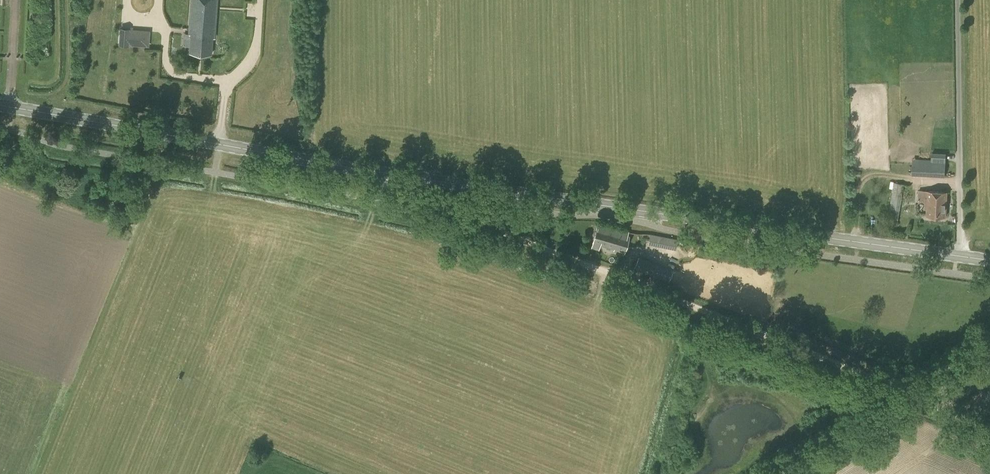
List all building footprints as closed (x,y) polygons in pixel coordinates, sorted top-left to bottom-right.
[(218,0),(192,0),(190,34),(191,34),(190,53),(212,54),(213,38),(215,38),(218,0)] [(129,28),(120,27),(118,45),(128,46),(129,28)] [(150,30),(142,30),(141,46),(149,47),(150,30)] [(945,177),(946,160),(919,159),(918,175),(945,177)] [(897,226),(904,184),(894,182),(887,224),(897,226)] [(947,217),(948,192),(920,191),(919,201),(926,202),(926,209),(927,209),(927,216),(947,217)] [(629,231),(600,223),(599,227),(598,226),(594,243),(593,247),(599,249),(600,245),(615,249),(615,251),(625,254),(630,236),(628,235),(629,231)] [(650,233),(648,244),(655,245),(658,235),(650,233)] [(668,281),(673,269),(638,256),(634,268),(668,281)]
